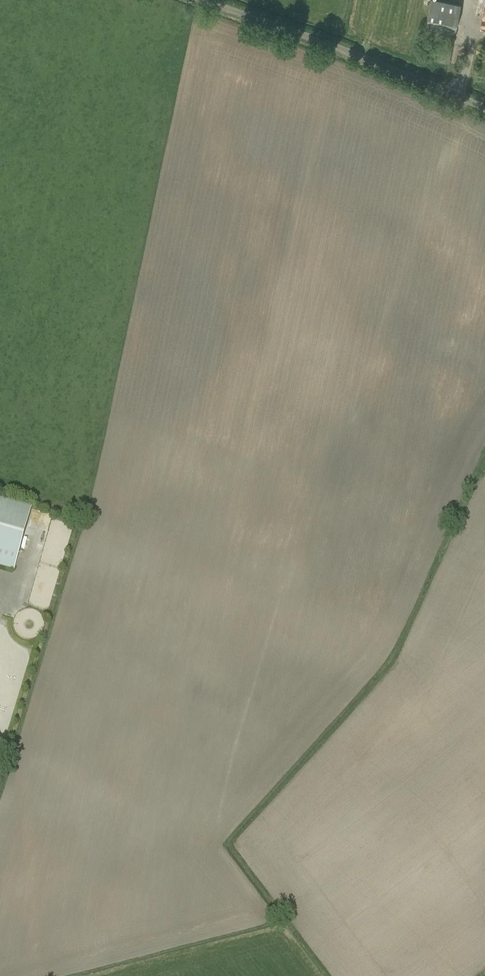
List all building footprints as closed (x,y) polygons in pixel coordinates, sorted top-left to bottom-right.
[(461,4),(443,0),(431,0),(425,29),(454,35),(461,4)] [(31,509),(0,500),(0,564),(14,568),(31,509)]
